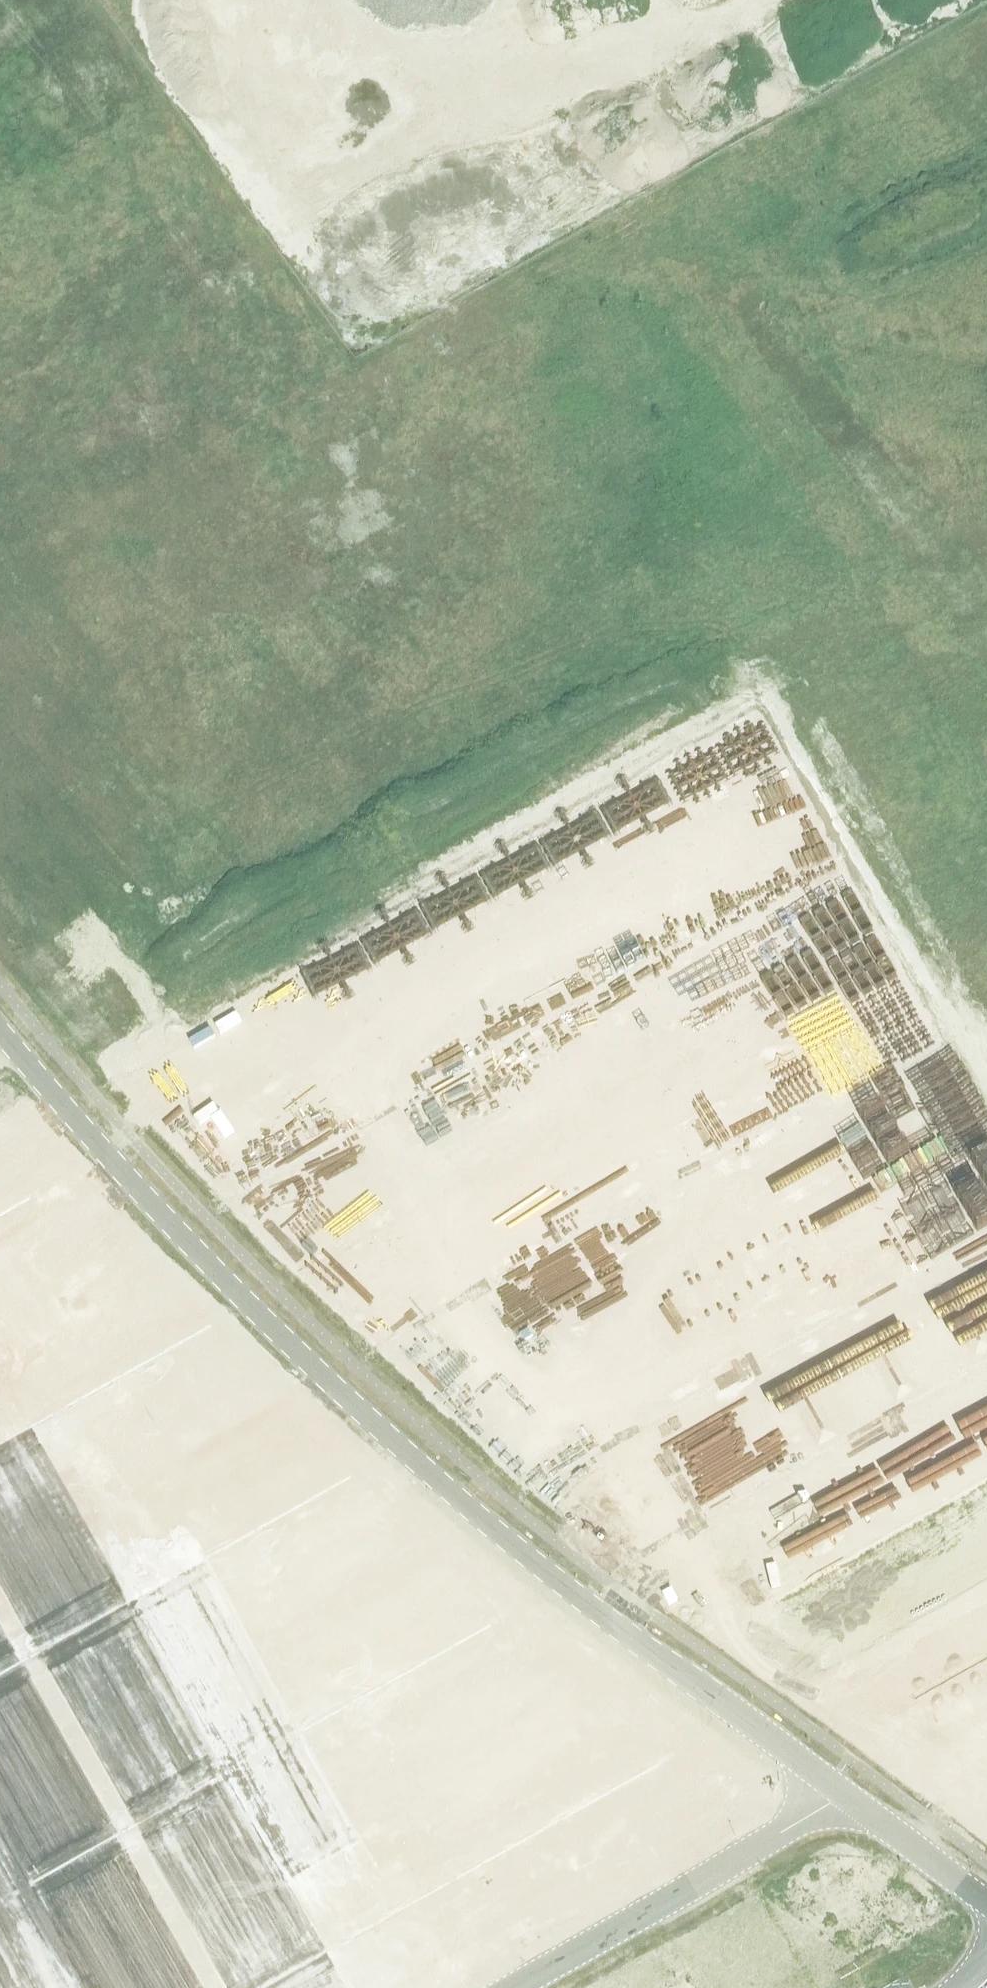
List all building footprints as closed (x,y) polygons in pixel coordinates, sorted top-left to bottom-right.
[(555,1082),(584,1134),(722,1056),(693,1004),(555,1082)] [(732,1073),(594,1151),(623,1204),(762,1126),(732,1073)] [(766,1133),(627,1211),(656,1263),(795,1185),(766,1133)] [(402,1259),(431,1312),(570,1234),(541,1181),(402,1259)] [(799,1192),(661,1270),(690,1322),(828,1244),(799,1192)] [(574,1241),(435,1319),(465,1371),(603,1293),(574,1241)] [(862,1303),(833,1251),(694,1329),(723,1381),(862,1303)] [(608,1300),(469,1378),(498,1430),(637,1352),(608,1300)] [(986,1452),(986,1396),(909,1440),(933,1482),(986,1452)] [(821,1545),(916,1492),(892,1449),(798,1503),(821,1545)] [(704,1612),(799,1558),(774,1516),(680,1569),(704,1612)] [(757,1627),(781,1669),(876,1616),(852,1573),(757,1627)] [(218,1653),(189,1609),(0,1734),(0,1796),(218,1653)]
